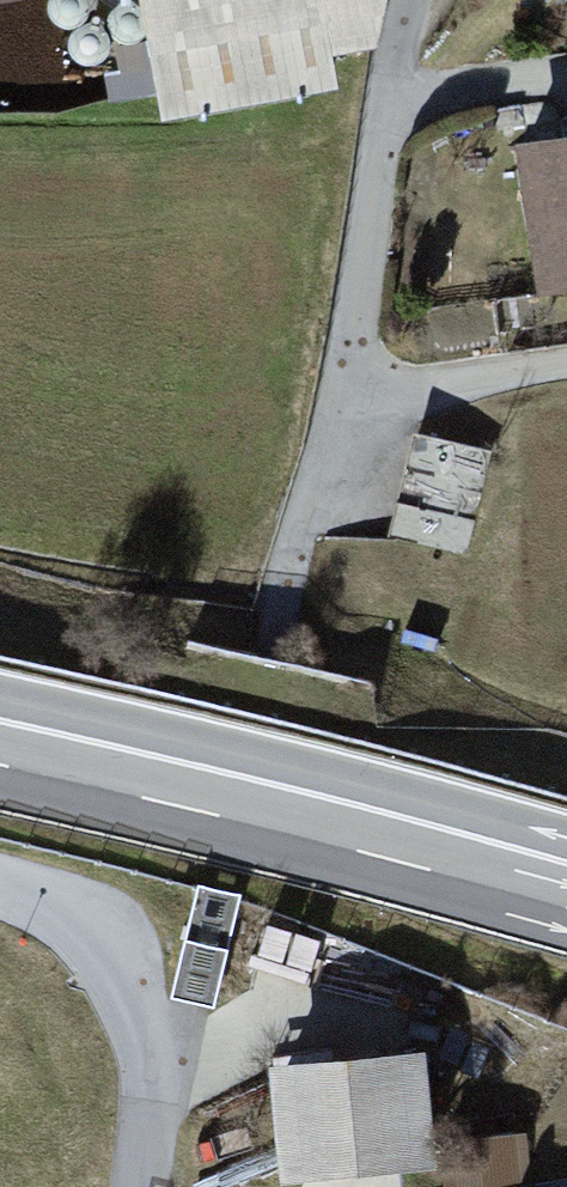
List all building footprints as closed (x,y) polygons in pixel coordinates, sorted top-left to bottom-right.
[(168,130),(348,98),(330,61),(385,53),(396,0),(144,0),(168,130)] [(527,148),(549,301),(566,299),(566,142),(527,148)] [(397,527),(474,546),(499,448),(422,429),(397,527)] [(428,1040),(278,1059),(294,1184),(443,1166),(428,1040)]
